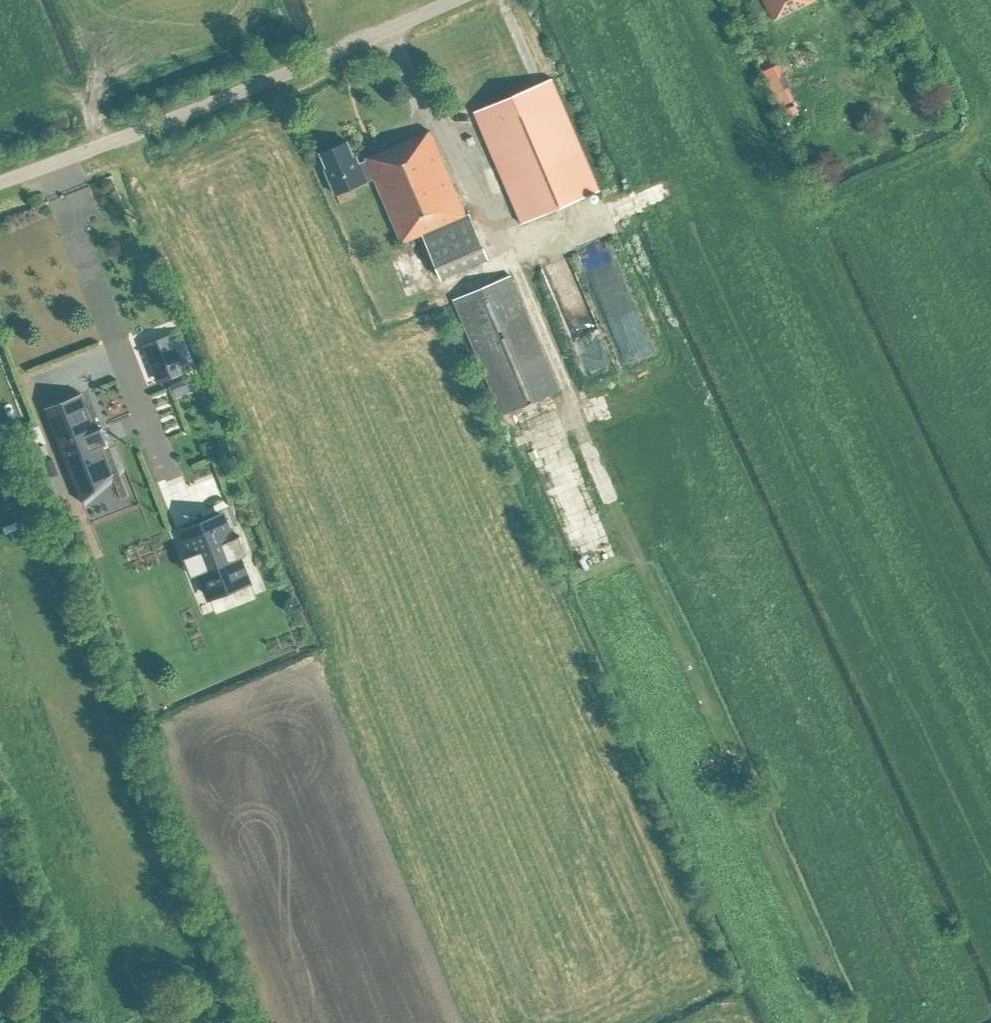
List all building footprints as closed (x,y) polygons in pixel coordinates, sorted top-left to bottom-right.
[(773,19),(813,0),(764,0),(773,19)] [(779,106),(794,99),(777,64),(762,71),(779,106)] [(521,222),(599,189),(552,78),(474,111),(521,222)] [(466,214),(430,130),(366,158),(366,159),(357,163),(348,140),(320,152),(327,168),(325,168),(335,193),(374,176),(402,242),(404,246),(409,243),(407,239),(422,233),(441,278),(489,257),(470,212),(466,214)] [(559,390),(510,275),(453,299),(502,414),(559,390)] [(147,342),(162,381),(192,369),(177,331),(147,342)] [(176,396),(195,389),(191,376),(172,383),(176,396)] [(84,400),(47,414),(73,479),(109,465),(102,445),(108,443),(102,427),(95,429),(84,400)] [(122,471),(84,495),(100,519),(137,495),(122,471)] [(216,503),(225,499),(216,476),(207,479),(216,503)] [(235,537),(225,510),(179,528),(189,554),(185,556),(192,575),(197,573),(208,600),(253,583),(242,555),(247,554),(239,535),(235,537)] [(218,611),(260,595),(255,583),(213,598),(218,611)]
